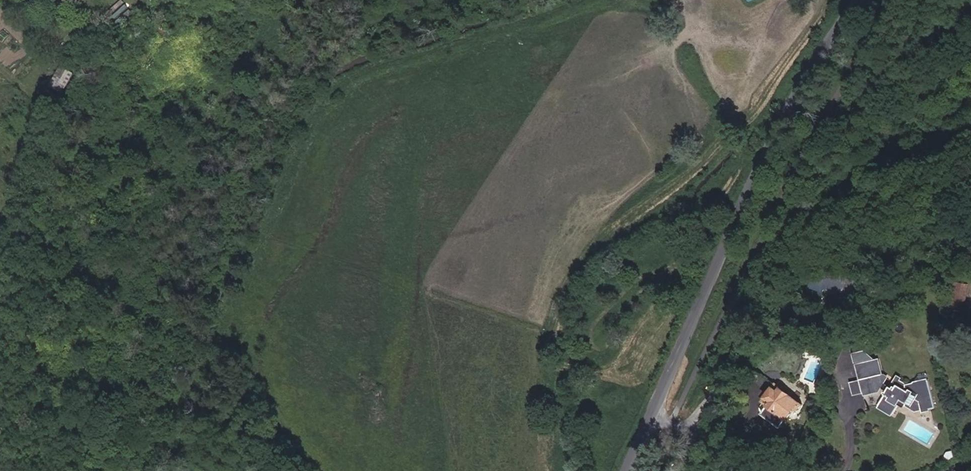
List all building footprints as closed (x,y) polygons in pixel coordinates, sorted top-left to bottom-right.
[(65,92),(75,74),(61,66),(51,84),(65,92)] [(846,270),(840,271),(838,278),(823,280),(817,278),(814,287),(826,291),(829,287),(831,288),(832,285),(849,290),(853,276),(845,273),(846,270)] [(875,364),(870,355),(860,346),(847,353),(854,366),(863,386),(865,392),(880,391),(888,378),(878,371),(875,364)] [(935,407),(926,380),(912,385),(900,377),(896,381),(900,386),(896,392),(892,390),(882,404),(897,413),(905,403),(915,408),(922,406),(923,410),(935,407)] [(788,400),(792,403),(796,396),(779,383),(758,408),(773,419),(788,400)]
